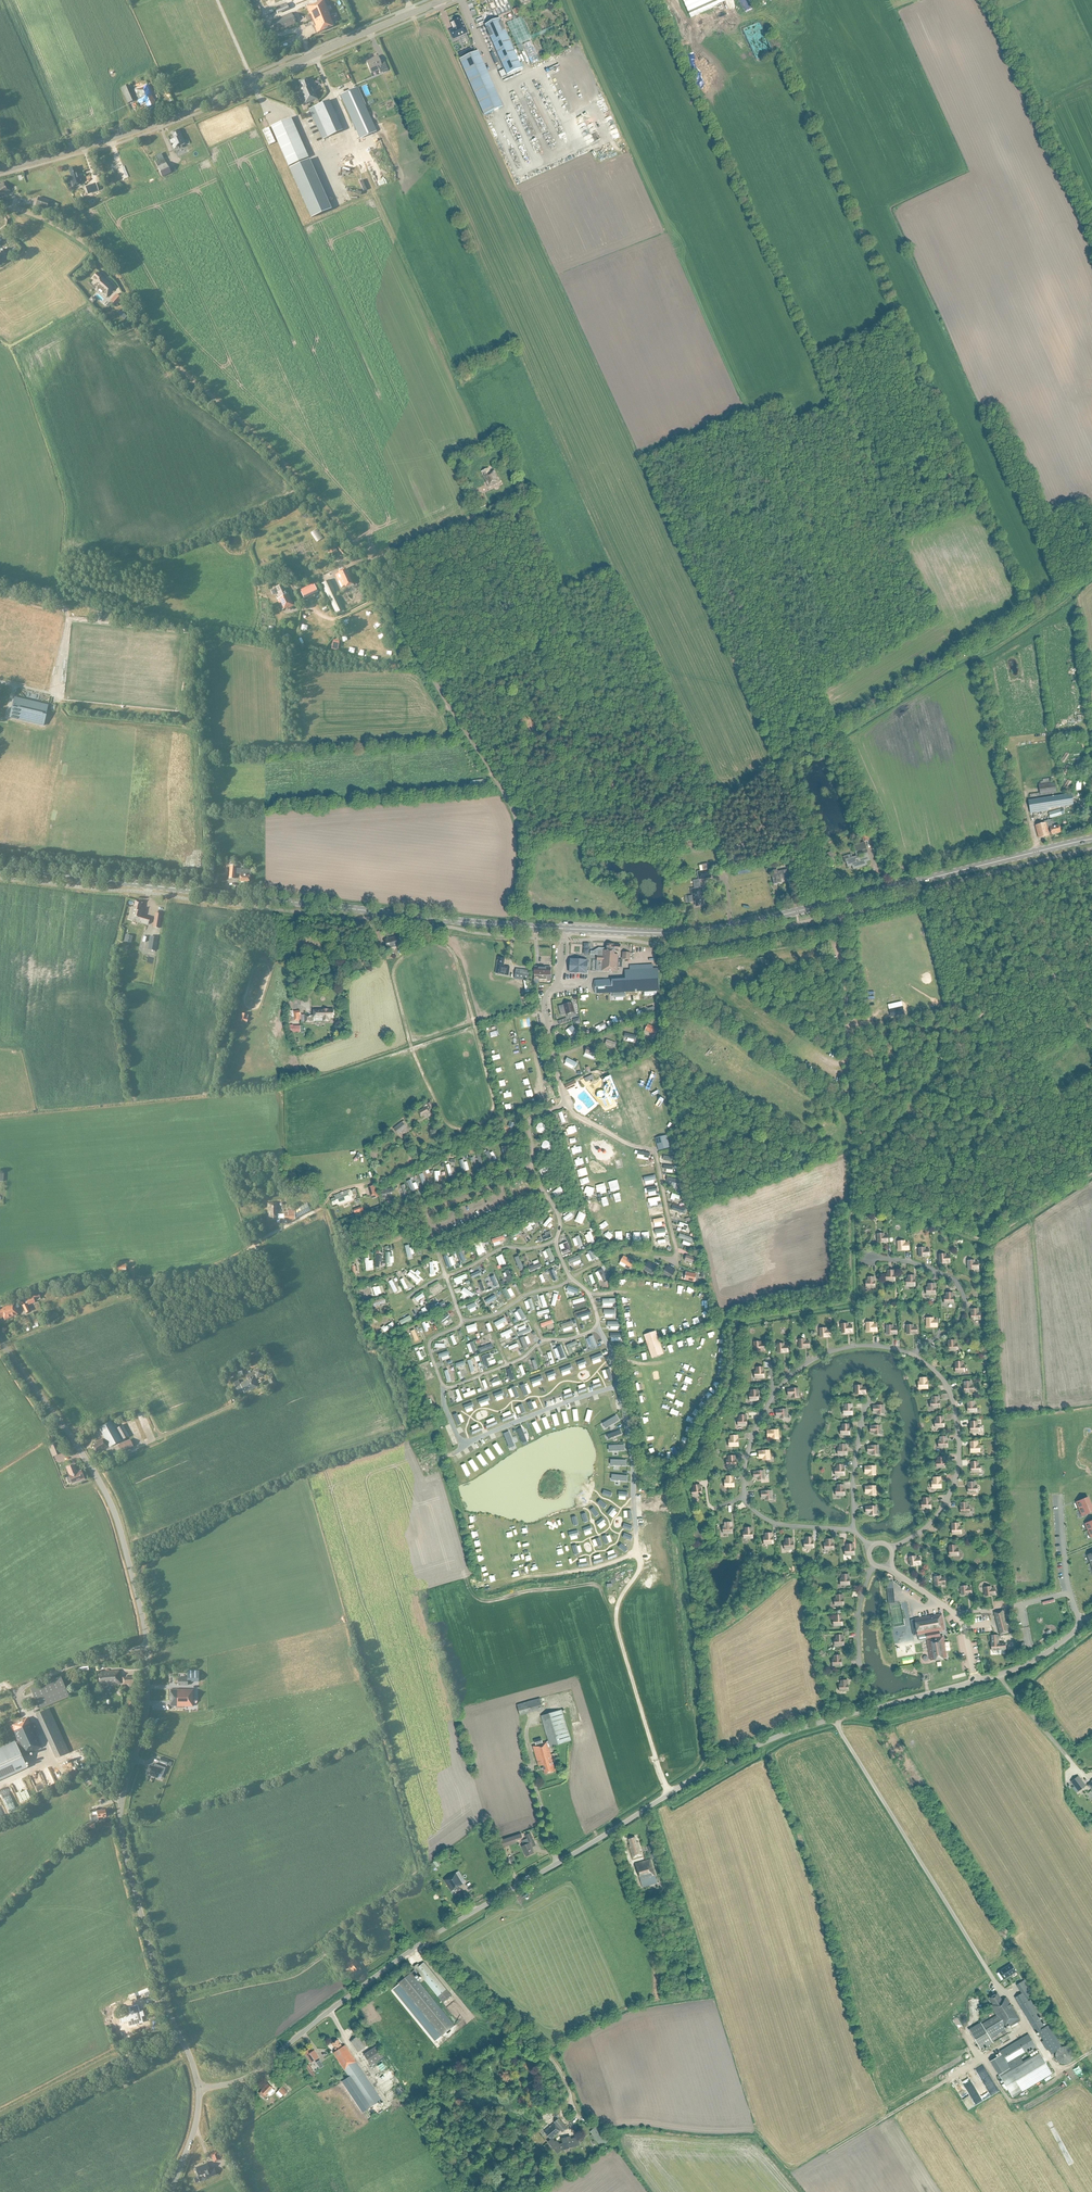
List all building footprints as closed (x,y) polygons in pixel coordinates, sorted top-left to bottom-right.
[(306,7),(311,17),(317,32),(334,26),(323,0),(322,0),(306,7)] [(274,8),(276,14),(288,9),(286,3),(274,8)] [(512,9),(505,13),(508,19),(515,15),(512,9)] [(291,13),(271,22),(275,32),(296,24),(291,13)] [(454,29),(450,31),(454,39),(468,33),(461,18),(454,21),(455,22),(457,28),(454,29)] [(500,19),(485,26),(507,75),(523,68),(521,63),(520,64),(500,19)] [(770,44),(761,20),(746,26),(753,44),(757,42),(759,48),(770,44)] [(526,42),(533,62),(541,60),(534,39),(526,42)] [(478,52),(460,60),(459,60),(484,116),(503,107),(478,52)] [(371,74),(379,70),(380,73),(387,70),(384,62),(380,64),(377,56),(370,59),(370,60),(366,62),(371,74)] [(311,79),(308,80),(307,78),(298,81),(301,87),(297,89),(304,104),(318,99),(311,83),(313,82),(311,79)] [(148,108),(154,105),(152,99),(153,99),(151,94),(152,94),(148,84),(134,90),(140,104),(145,102),(148,108)] [(120,88),(127,103),(134,100),(128,85),(120,88)] [(356,88),(348,91),(340,95),(354,125),(360,139),(376,131),(356,88)] [(328,100),(313,107),(308,109),(321,139),(342,130),(328,100)] [(270,127),(288,167),(308,158),(290,118),(270,127)] [(174,139),(173,139),(169,141),(171,144),(170,144),(171,146),(172,146),(173,149),(185,143),(178,129),(171,132),(174,139)] [(163,159),(160,160),(155,162),(157,167),(161,177),(170,173),(165,163),(163,159)] [(308,162),(288,171),(310,220),(330,211),(308,162)] [(74,167),(69,169),(71,176),(66,177),(67,181),(71,180),(73,187),(81,185),(79,178),(78,178),(74,167)] [(3,193),(4,195),(10,191),(3,182),(0,184),(0,196),(3,193)] [(49,201),(38,197),(35,206),(46,210),(49,201)] [(92,278),(96,282),(93,285),(96,288),(97,286),(103,292),(102,293),(106,297),(113,289),(109,285),(110,285),(101,276),(97,273),(92,278)] [(109,301),(113,304),(116,307),(122,300),(115,294),(109,301)] [(490,473),(488,468),(481,472),(488,488),(500,482),(494,470),(490,473)] [(487,505),(482,494),(475,497),(480,508),(487,505)] [(321,539),(315,529),(310,532),(316,543),(321,539)] [(328,552),(331,556),(337,552),(333,547),(328,552)] [(345,588),(353,584),(349,576),(352,575),(349,568),(345,570),(345,568),(337,571),(338,573),(334,575),(341,588),(344,586),(345,588)] [(329,580),(321,583),(336,613),(343,610),(329,580)] [(276,599),(282,610),(286,608),(287,609),(293,606),(283,584),(275,587),(278,595),(277,595),(278,598),(276,599)] [(313,584),(299,590),(303,599),(317,592),(313,584)] [(102,611),(100,619),(109,621),(111,613),(102,611)] [(9,717),(15,719),(16,717),(40,723),(39,725),(43,725),(46,715),(45,715),(48,705),(39,703),(39,704),(22,700),(22,699),(14,697),(12,707),(11,707),(9,717)] [(1064,763),(1069,754),(1066,752),(1060,761),(1064,763)] [(1071,767),(1067,764),(1061,774),(1065,776),(1071,767)] [(1071,782),(1067,780),(1062,788),(1066,791),(1071,782)] [(1056,793),(1055,782),(1038,784),(1040,795),(1056,793)] [(1060,796),(1028,801),(1030,811),(1048,809),(1062,806),(1061,796),(1060,796)] [(1059,809),(1049,812),(1051,818),(1061,815),(1065,814),(1063,809),(1059,809)] [(1044,821),(1044,824),(1035,826),(1038,838),(1049,835),(1047,828),(1050,827),(1051,834),(1060,832),(1059,825),(1054,826),(1052,819),(1044,821)] [(866,829),(860,831),(863,842),(869,841),(866,829)] [(862,850),(864,855),(868,854),(865,843),(860,844),(861,845),(856,847),(857,852),(862,850)] [(824,854),(826,860),(833,857),(831,851),(824,854)] [(852,865),(853,869),(864,866),(863,865),(867,864),(866,862),(870,861),(868,855),(864,856),(864,858),(859,859),(858,856),(852,858),(851,855),(843,857),(844,860),(845,864),(847,863),(847,867),(852,865)] [(698,872),(699,880),(711,878),(710,870),(709,870),(708,864),(702,865),(703,871),(698,872)] [(772,877),(774,884),(781,883),(780,880),(788,878),(787,875),(793,874),(791,865),(787,866),(788,870),(777,872),(777,870),(773,871),(774,877),(772,877)] [(240,874),(239,882),(248,883),(249,876),(251,876),(251,870),(240,869),(240,874)] [(704,897),(702,888),(691,890),(692,896),(689,896),(690,902),(695,902),(696,906),(704,905),(703,897),(704,897)] [(131,907),(128,919),(148,925),(150,918),(142,916),(143,910),(140,909),(141,903),(135,902),(133,908),(131,907)] [(154,913),(152,927),(159,929),(162,914),(154,913)] [(124,939),(124,941),(131,943),(132,936),(125,934),(124,939)] [(149,936),(147,950),(155,951),(157,937),(149,936)] [(398,936),(385,940),(387,947),(392,946),(392,947),(401,945),(398,936)] [(614,945),(614,944),(607,944),(606,950),(603,950),(599,950),(598,956),(597,956),(597,960),(598,960),(597,970),(602,970),(602,971),(609,971),(610,973),(613,972),(617,972),(617,967),(622,967),(622,961),(618,961),(618,956),(614,956),(615,951),(620,951),(620,945),(614,945)] [(503,966),(505,959),(498,958),(498,961),(497,961),(496,973),(503,974),(503,975),(508,976),(510,967),(503,966)] [(572,962),(571,972),(579,973),(579,970),(588,970),(579,970),(580,963),(572,962)] [(551,968),(534,967),(534,979),(550,980),(551,968)] [(516,969),(515,979),(529,981),(530,971),(516,969)] [(594,979),(594,994),(628,993),(628,998),(638,998),(638,993),(644,992),(644,997),(648,997),(648,998),(657,998),(656,969),(624,970),(625,978),(594,979)] [(598,1003),(606,1003),(606,994),(598,994),(598,1003)] [(572,1002),(558,1006),(561,1016),(567,1014),(568,1017),(574,1015),(573,1012),(574,1012),(572,1002)] [(902,1007),(889,1010),(891,1016),(904,1013),(902,1007)] [(310,1015),(305,1015),(305,1023),(311,1022),(314,1022),(314,1021),(324,1021),(324,1022),(329,1021),(329,1017),(334,1017),(333,1010),(313,1010),(314,1016),(310,1016),(310,1015)] [(604,1023),(592,1027),(595,1033),(607,1029),(604,1023)] [(648,1024),(645,1030),(652,1034),(651,1036),(654,1038),(655,1036),(658,1029),(648,1024)] [(505,1033),(514,1032),(513,1025),(504,1026),(505,1033)] [(565,1029),(568,1035),(572,1033),(574,1038),(578,1036),(572,1025),(565,1029)] [(607,1040),(604,1047),(613,1049),(614,1047),(615,1048),(616,1043),(607,1040)] [(520,1054),(518,1046),(510,1048),(512,1056),(520,1054)] [(587,1047),(585,1053),(596,1057),(598,1051),(587,1047)] [(499,1049),(492,1051),(494,1058),(501,1057),(499,1049)] [(651,1058),(655,1065),(660,1062),(655,1056),(651,1058)] [(563,1064),(574,1069),(577,1061),(566,1057),(563,1064)] [(620,1074),(614,1076),(617,1083),(623,1081),(620,1074)] [(575,1081),(565,1086),(568,1091),(578,1086),(575,1081)] [(620,1099),(627,1098),(625,1089),(618,1091),(620,1099)] [(621,1101),(624,1109),(630,1107),(627,1099),(621,1101)] [(418,1111),(421,1117),(430,1112),(429,1110),(434,1108),(431,1102),(428,1104),(427,1102),(423,1104),(423,1106),(424,1108),(418,1111)] [(625,1112),(628,1118),(634,1115),(631,1109),(625,1112)] [(628,1118),(630,1125),(637,1123),(635,1116),(628,1118)] [(538,1133),(545,1130),(542,1121),(535,1124),(538,1133)] [(394,1129),(398,1134),(406,1127),(402,1122),(394,1129)] [(647,1126),(644,1127),(646,1134),(655,1131),(653,1123),(646,1125),(647,1126)] [(567,1134),(574,1132),(572,1126),(565,1128),(567,1134)] [(667,1135),(654,1138),(658,1151),(670,1147),(667,1135)] [(549,1138),(540,1139),(542,1148),(550,1147),(549,1138)] [(648,1160),(649,1152),(637,1150),(636,1157),(648,1160)] [(604,1152),(600,1152),(601,1160),(609,1160),(609,1157),(604,1157),(604,1152)] [(449,1163),(444,1165),(450,1175),(454,1173),(449,1163)] [(662,1169),(665,1170),(665,1172),(672,1172),(673,1165),(663,1164),(662,1169)] [(546,1171),(544,1165),(538,1168),(541,1174),(546,1171)] [(554,1195),(563,1191),(560,1185),(551,1189),(554,1195)] [(337,1203),(338,1205),(351,1199),(350,1195),(351,1195),(349,1189),(334,1195),(335,1198),(331,1200),(333,1205),(337,1203)] [(612,1202),(618,1199),(615,1192),(609,1195),(612,1202)] [(277,1203),(267,1203),(268,1219),(276,1219),(276,1214),(277,1214),(277,1203)] [(660,1213),(659,1205),(651,1206),(651,1214),(660,1213)] [(562,1215),(564,1220),(573,1215),(570,1210),(562,1215)] [(578,1222),(583,1212),(578,1210),(573,1220),(578,1222)] [(542,1223),(545,1226),(552,1218),(549,1215),(542,1223)] [(524,1222),(526,1230),(532,1228),(531,1224),(534,1223),(533,1220),(524,1222)] [(604,1221),(598,1223),(600,1230),(606,1228),(604,1221)] [(686,1230),(686,1221),(677,1222),(677,1227),(681,1227),(681,1230),(686,1230)] [(543,1231),(544,1234),(541,1235),(542,1240),(551,1237),(549,1229),(543,1231)] [(583,1233),(586,1242),(593,1240),(590,1230),(583,1233)] [(521,1240),(524,1237),(516,1231),(513,1234),(521,1240)] [(883,1234),(878,1234),(878,1243),(884,1242),(888,1242),(888,1236),(884,1236),(883,1234)] [(497,1235),(490,1237),(492,1244),(499,1242),(497,1235)] [(481,1240),(473,1242),(477,1254),(484,1252),(481,1240)] [(561,1253),(570,1250),(566,1240),(558,1242),(561,1253)] [(898,1242),(899,1250),(905,1250),(905,1249),(909,1249),(908,1243),(904,1243),(904,1241),(898,1242)] [(541,1249),(544,1257),(551,1254),(548,1247),(541,1249)] [(592,1248),(587,1250),(591,1260),(596,1258),(592,1248)] [(919,1248),(919,1257),(925,1256),(929,1256),(929,1250),(925,1250),(925,1248),(919,1248)] [(518,1254),(514,1255),(518,1267),(522,1266),(518,1254)] [(578,1260),(579,1262),(581,1262),(578,1254),(568,1258),(570,1263),(578,1260)] [(939,1255),(940,1263),(946,1263),(945,1262),(950,1262),(949,1256),(945,1256),(945,1254),(939,1255)] [(697,1258),(687,1255),(686,1260),(685,1261),(696,1264),(697,1258)] [(620,1262),(619,1264),(625,1267),(629,1270),(630,1267),(630,1268),(634,1262),(624,1256),(620,1262)] [(648,1261),(643,1269),(652,1274),(657,1266),(648,1261)] [(974,1261),(968,1261),(968,1270),(974,1269),(978,1268),(978,1262),(974,1263),(974,1261)] [(116,1264),(116,1272),(126,1271),(125,1264),(116,1264)] [(477,1271),(473,1272),(474,1276),(482,1273),(479,1265),(475,1266),(477,1271)] [(664,1271),(662,1273),(671,1278),(672,1278),(676,1270),(667,1265),(664,1271)] [(602,1278),(603,1281),(607,1278),(601,1267),(594,1271),(598,1280),(602,1278)] [(409,1270),(406,1273),(416,1281),(418,1279),(421,1282),(422,1280),(409,1270)] [(886,1275),(886,1281),(895,1281),(895,1275),(894,1275),(894,1271),(888,1271),(888,1275),(886,1275)] [(461,1279),(466,1277),(464,1272),(452,1277),(455,1284),(462,1281),(461,1279)] [(686,1272),(684,1280),(694,1282),(696,1274),(686,1272)] [(532,1284),(535,1282),(532,1276),(522,1280),(525,1288),(529,1286),(528,1282),(531,1280),(532,1284)] [(906,1280),(906,1286),(915,1286),(915,1280),(914,1280),(914,1276),(908,1276),(908,1280),(906,1280)] [(866,1281),(866,1287),(875,1287),(875,1281),(874,1281),(874,1277),(868,1277),(868,1281),(866,1281)] [(387,1280),(393,1292),(397,1290),(391,1278),(387,1280)] [(431,1293),(441,1288),(438,1282),(427,1287),(431,1293)] [(383,1293),(381,1284),(372,1286),(374,1294),(383,1293)] [(926,1288),(926,1294),(935,1294),(935,1288),(934,1288),(934,1284),(928,1284),(928,1288),(926,1288)] [(511,1298),(510,1295),(513,1295),(510,1285),(502,1288),(506,1299),(511,1298)] [(565,1292),(577,1294),(578,1287),(566,1285),(565,1292)] [(453,1288),(454,1292),(464,1290),(465,1296),(472,1294),(471,1288),(465,1290),(464,1287),(460,1288),(460,1287),(453,1288)] [(422,1292),(413,1296),(415,1301),(424,1297),(422,1292)] [(484,1297),(486,1303),(497,1298),(495,1293),(484,1297)] [(944,1297),(944,1303),(953,1303),(953,1297),(952,1297),(952,1293),(946,1293),(946,1297),(944,1297)] [(35,1302),(34,1301),(40,1299),(38,1294),(25,1299),(28,1305),(35,1302)] [(443,1299),(435,1301),(435,1297),(430,1298),(433,1307),(444,1305),(443,1299)] [(468,1310),(477,1304),(475,1301),(466,1307),(468,1310)] [(0,1310),(0,1317),(3,1316),(4,1320),(17,1314),(13,1303),(3,1307),(4,1308),(0,1310)] [(552,1308),(556,1320),(563,1318),(559,1305),(552,1308)] [(536,1310),(537,1318),(542,1317),(542,1313),(548,1312),(547,1308),(536,1310)] [(972,1313),(971,1314),(971,1319),(980,1319),(980,1313),(977,1313),(977,1309),(971,1309),(972,1313)] [(439,1316),(442,1323),(451,1319),(448,1312),(439,1316)] [(504,1325),(502,1322),(506,1320),(504,1315),(493,1321),(497,1328),(504,1325)] [(541,1327),(552,1323),(551,1318),(539,1322),(541,1327)] [(933,1318),(927,1318),(927,1327),(933,1327),(933,1326),(937,1326),(937,1320),(933,1321),(933,1318)] [(477,1323),(480,1329),(488,1326),(486,1320),(477,1323)] [(467,1332),(476,1329),(474,1322),(465,1324),(467,1332)] [(873,1323),(867,1323),(867,1331),(873,1331),(877,1331),(877,1325),(873,1325),(873,1323)] [(519,1326),(520,1329),(517,1330),(519,1333),(530,1329),(528,1326),(525,1327),(524,1324),(519,1326)] [(847,1324),(842,1324),(842,1333),(848,1333),(848,1332),(852,1332),(852,1326),(847,1326),(847,1324)] [(907,1325),(907,1334),(913,1334),(913,1333),(917,1333),(917,1327),(913,1327),(913,1325),(907,1325)] [(892,1326),(887,1326),(887,1334),(893,1334),(897,1334),(897,1328),(893,1328),(892,1326)] [(511,1328),(499,1331),(501,1336),(512,1333),(511,1328)] [(826,1328),(820,1329),(821,1337),(826,1337),(826,1336),(830,1336),(830,1330),(826,1331),(826,1328)] [(455,1332),(449,1335),(452,1344),(459,1341),(455,1332)] [(651,1333),(648,1334),(645,1337),(650,1354),(655,1354),(658,1354),(662,1350),(657,1333),(651,1333)] [(526,1334),(519,1337),(523,1346),(530,1343),(526,1334)] [(589,1346),(594,1344),(591,1336),(586,1338),(589,1346)] [(571,1347),(580,1344),(578,1338),(565,1343),(569,1353),(573,1352),(572,1349),(571,1347)] [(805,1339),(799,1340),(799,1348),(805,1348),(805,1347),(809,1347),(809,1341),(805,1341),(805,1339)] [(954,1340),(949,1341),(949,1345),(948,1345),(948,1351),(957,1350),(957,1344),(955,1344),(954,1340)] [(480,1351),(492,1347),(490,1342),(478,1347),(480,1351)] [(760,1342),(754,1342),(755,1351),(761,1351),(761,1350),(765,1350),(764,1344),(760,1344),(760,1342)] [(783,1344),(777,1344),(778,1353),(784,1353),(784,1352),(788,1352),(787,1346),(783,1346),(783,1344)] [(562,1349),(559,1350),(558,1347),(555,1348),(559,1359),(565,1357),(562,1349)] [(419,1360),(423,1358),(418,1349),(414,1351),(419,1360)] [(437,1354),(439,1359),(449,1355),(447,1350),(437,1354)] [(494,1363),(492,1353),(482,1355),(484,1365),(494,1363)] [(470,1372),(474,1371),(470,1358),(466,1359),(470,1372)] [(457,1362),(459,1370),(457,1370),(459,1379),(462,1378),(462,1375),(467,1373),(464,1364),(463,1360),(457,1362)] [(956,1366),(955,1366),(956,1372),(964,1372),(964,1366),(962,1366),(961,1362),(956,1362),(956,1366)] [(425,1376),(428,1375),(423,1365),(420,1366),(425,1376)] [(755,1378),(764,1377),(764,1371),(763,1371),(763,1367),(757,1368),(757,1372),(755,1372),(755,1378)] [(272,1376),(267,1379),(271,1387),(276,1384),(272,1376)] [(919,1388),(927,1388),(927,1382),(926,1382),(926,1378),(920,1378),(920,1382),(918,1382),(919,1388)] [(676,1390),(679,1383),(673,1381),(670,1388),(676,1390)] [(973,1391),(973,1386),(970,1386),(970,1382),(964,1382),(965,1386),(964,1386),(964,1392),(973,1391)] [(855,1386),(856,1394),(862,1394),(866,1393),(865,1388),(861,1388),(861,1386),(855,1386)] [(458,1388),(448,1391),(450,1401),(460,1398),(458,1388)] [(792,1390),(788,1390),(788,1396),(792,1395),(792,1398),(798,1397),(798,1389),(792,1389),(792,1390)] [(757,1390),(751,1390),(752,1394),(749,1394),(750,1400),(758,1400),(758,1394),(757,1394),(757,1390)] [(930,1401),(931,1407),(939,1407),(939,1401),(938,1401),(938,1397),(932,1397),(932,1401),(930,1401)] [(976,1411),(976,1405),(974,1406),(974,1402),(968,1402),(968,1406),(967,1406),(968,1412),(976,1411)] [(843,1414),(852,1414),(852,1408),(851,1408),(851,1404),(845,1404),(845,1408),(843,1408),(843,1414)] [(877,1414),(883,1414),(883,1405),(877,1406),(873,1406),(873,1412),(877,1412),(877,1414)] [(786,1418),(786,1409),(780,1410),(776,1411),(776,1416),(780,1416),(781,1418),(786,1418)] [(142,1426),(146,1424),(141,1412),(136,1413),(142,1426)] [(738,1420),(738,1425),(747,1425),(746,1419),(745,1415),(740,1415),(740,1419),(738,1420)] [(935,1421),(935,1427),(944,1427),(944,1421),(943,1421),(943,1417),(937,1417),(937,1421),(935,1421)] [(109,1447),(121,1440),(122,1440),(117,1430),(116,1431),(115,1428),(117,1427),(114,1423),(112,1424),(111,1421),(98,1428),(109,1447)] [(971,1432),(979,1431),(979,1425),(977,1426),(977,1421),(971,1422),(971,1426),(970,1426),(971,1432)] [(849,1428),(849,1424),(843,1425),(843,1429),(841,1429),(841,1435),(849,1434),(849,1428)] [(122,1439),(125,1438),(129,1436),(122,1425),(116,1428),(122,1439)] [(880,1434),(880,1426),(874,1426),(870,1426),(870,1432),(875,1432),(875,1434),(880,1434)] [(772,1439),(778,1439),(777,1430),(771,1430),(771,1431),(767,1431),(768,1437),(772,1437),(772,1439)] [(729,1440),(729,1446),(738,1446),(738,1440),(737,1440),(737,1436),(731,1436),(731,1440),(729,1440)] [(938,1441),(938,1447),(947,1447),(947,1441),(946,1441),(946,1437),(940,1437),(940,1441),(938,1441)] [(95,1444),(92,1446),(96,1452),(99,1450),(99,1451),(106,1446),(102,1439),(94,1444),(95,1444)] [(117,1446),(120,1452),(132,1446),(129,1440),(117,1446)] [(977,1446),(977,1442),(971,1442),(971,1446),(970,1446),(971,1452),(979,1451),(979,1446),(977,1446)] [(53,1456),(59,1454),(55,1444),(49,1446),(53,1456)] [(838,1449),(838,1455),(847,1454),(846,1449),(846,1445),(840,1445),(840,1449),(838,1449)] [(878,1454),(878,1446),(872,1446),(872,1447),(868,1447),(868,1453),(872,1452),(872,1455),(878,1454)] [(763,1452),(759,1452),(759,1458),(763,1457),(763,1460),(769,1459),(769,1451),(763,1451),(763,1452)] [(735,1460),(735,1456),(729,1456),(729,1460),(727,1460),(727,1466),(736,1466),(736,1460),(735,1460)] [(936,1462),(936,1467),(945,1467),(945,1461),(944,1461),(944,1457),(938,1457),(938,1461),(936,1462)] [(971,1466),(971,1472),(980,1472),(980,1466),(977,1466),(977,1462),(971,1462),(972,1466),(971,1466)] [(72,1483),(84,1479),(81,1470),(76,1472),(73,1465),(66,1467),(69,1475),(68,1475),(72,1483)] [(843,1465),(837,1465),(837,1469),(835,1469),(835,1475),(844,1475),(844,1469),(843,1469),(843,1465)] [(875,1475),(875,1466),(869,1466),(869,1467),(865,1467),(865,1473),(869,1473),(869,1475),(875,1475)] [(764,1479),(763,1471),(758,1471),(758,1472),(754,1472),(754,1478),(758,1478),(758,1480),(764,1479)] [(725,1487),(734,1486),(733,1480),(733,1476),(727,1477),(727,1481),(725,1481),(725,1487)] [(932,1482),(932,1488),(941,1487),(940,1481),(940,1477),(934,1478),(934,1482),(932,1482)] [(968,1492),(977,1492),(976,1486),(974,1486),(974,1482),(968,1482),(968,1487),(968,1492)] [(694,1490),(692,1490),(693,1496),(701,1495),(701,1489),(700,1489),(699,1485),(693,1486),(694,1490)] [(836,1489),(836,1495),(844,1495),(844,1489),(843,1485),(838,1485),(838,1489),(836,1489)] [(875,1495),(875,1486),(869,1486),(869,1487),(865,1487),(865,1493),(869,1493),(869,1495),(875,1495)] [(765,1492),(761,1492),(762,1498),(766,1498),(766,1500),(772,1499),(771,1491),(765,1491),(765,1492)] [(1084,1499),(1080,1501),(1080,1500),(1076,1502),(1082,1516),(1086,1514),(1090,1512),(1090,1513),(1091,1512),(1091,1508),(1088,1497),(1084,1499)] [(922,1503),(922,1508),(931,1508),(930,1502),(929,1498),(923,1498),(924,1502),(922,1503)] [(967,1503),(961,1503),(961,1507),(960,1507),(961,1513),(969,1512),(969,1507),(967,1507),(967,1503)] [(876,1515),(876,1506),(870,1506),(870,1507),(866,1507),(866,1513),(870,1513),(870,1515),(876,1515)] [(731,1527),(731,1523),(725,1523),(725,1527),(723,1527),(723,1533),(732,1532),(732,1527),(731,1527)] [(958,1523),(952,1524),(952,1528),(952,1534),(961,1533),(960,1527),(958,1527),(958,1523)] [(752,1538),(752,1532),(751,1532),(751,1528),(745,1528),(746,1532),(744,1532),(744,1538),(752,1538)] [(773,1543),(773,1537),(772,1537),(772,1533),(766,1534),(766,1538),(764,1538),(764,1544),(773,1543)] [(813,1547),(813,1541),(812,1541),(812,1537),(806,1538),(806,1542),(804,1542),(805,1548),(813,1547)] [(793,1548),(793,1543),(792,1543),(792,1539),(786,1539),(786,1543),(784,1543),(785,1549),(793,1548)] [(833,1549),(833,1543),(832,1543),(832,1539),(826,1540),(826,1544),(824,1544),(825,1550),(833,1549)] [(845,1555),(854,1554),(854,1548),(853,1548),(853,1544),(847,1545),(847,1549),(845,1549),(845,1555)] [(950,1550),(949,1550),(949,1556),(958,1555),(958,1549),(956,1549),(955,1545),(949,1546),(950,1550)] [(915,1556),(909,1557),(910,1566),(916,1565),(916,1564),(920,1564),(919,1558),(915,1558),(915,1556)] [(841,1585),(849,1584),(849,1578),(848,1578),(848,1574),(842,1575),(842,1579),(840,1579),(841,1585)] [(940,1576),(934,1577),(935,1586),(941,1585),(941,1584),(945,1584),(944,1578),(940,1578),(940,1576)] [(966,1586),(961,1587),(962,1595),(967,1595),(967,1594),(971,1593),(971,1588),(967,1588),(966,1586)] [(990,1587),(984,1587),(985,1596),(991,1595),(995,1594),(994,1588),(991,1589),(990,1587)] [(842,1595),(836,1595),(836,1599),(834,1599),(835,1605),(843,1605),(843,1599),(842,1599),(842,1595)] [(1002,1611),(995,1613),(1000,1634),(1008,1632),(1012,1630),(1009,1621),(1005,1622),(1002,1611)] [(943,1636),(940,1636),(939,1631),(945,1630),(942,1614),(915,1619),(918,1635),(919,1640),(926,1639),(930,1660),(947,1657),(943,1636)] [(833,1619),(834,1625),(842,1625),(842,1619),(841,1619),(841,1615),(835,1615),(836,1619),(833,1619)] [(842,1639),(842,1635),(836,1635),(837,1639),(834,1639),(835,1645),(843,1645),(843,1639),(842,1639)] [(992,1650),(1000,1649),(1000,1651),(1006,1650),(1005,1642),(1000,1642),(1000,1644),(998,1644),(997,1635),(991,1636),(992,1644),(991,1644),(992,1650)] [(835,1660),(832,1660),(833,1666),(841,1665),(841,1659),(840,1659),(840,1655),(834,1656),(835,1660)] [(120,1675),(119,1670),(98,1672),(99,1684),(107,1683),(107,1684),(120,1683),(120,1679),(118,1679),(118,1675),(120,1675)] [(178,1678),(178,1685),(187,1685),(187,1681),(194,1681),(198,1681),(198,1670),(194,1670),(187,1670),(187,1678),(178,1678)] [(60,1676),(30,1689),(39,1709),(69,1696),(60,1676)] [(123,1676),(123,1684),(128,1684),(129,1686),(134,1686),(134,1676),(130,1676),(123,1676)] [(839,1691),(848,1690),(848,1684),(847,1684),(847,1680),(841,1681),(841,1685),(839,1685),(839,1691)] [(170,1706),(192,1706),(193,1690),(170,1689),(170,1706)] [(540,1698),(517,1705),(520,1715),(543,1709),(540,1698)] [(48,1708),(36,1714),(55,1758),(68,1752),(48,1708)] [(538,1764),(539,1766),(542,1765),(543,1767),(545,1774),(556,1771),(551,1755),(550,1753),(549,1747),(550,1747),(571,1741),(569,1736),(569,1735),(561,1710),(541,1716),(548,1741),(544,1742),(543,1743),(542,1743),(542,1742),(541,1738),(538,1739),(534,1740),(536,1745),(533,1746),(538,1764)] [(17,1741),(0,1749),(0,1780),(26,1767),(22,1757),(24,1755),(41,1747),(28,1718),(10,1726),(17,1741)] [(76,1749),(79,1755),(84,1753),(81,1746),(76,1749)] [(165,1768),(154,1764),(152,1768),(148,1767),(146,1774),(156,1778),(158,1774),(162,1775),(165,1768)] [(1078,1776),(1071,1782),(1078,1792),(1086,1786),(1078,1776)] [(31,1780),(36,1790),(42,1787),(37,1777),(31,1780)] [(14,1804),(9,1790),(0,1793),(5,1804),(0,1806),(0,1809),(14,1804)] [(97,1814),(90,1814),(91,1820),(98,1820),(97,1818),(106,1817),(105,1809),(96,1810),(97,1814)] [(525,1841),(527,1844),(522,1847),(526,1856),(534,1853),(529,1841),(533,1839),(530,1833),(525,1835),(527,1840),(525,1841)] [(501,1848),(511,1845),(509,1837),(499,1841),(501,1848)] [(630,1844),(628,1845),(633,1858),(642,1855),(638,1842),(637,1843),(635,1837),(629,1839),(630,1844)] [(433,1862),(437,1868),(441,1865),(438,1860),(439,1859),(438,1858),(433,1862)] [(650,1860),(636,1864),(642,1887),(657,1883),(650,1860)] [(456,1893),(455,1894),(458,1899),(459,1898),(462,1904),(467,1901),(464,1896),(465,1896),(461,1889),(459,1886),(465,1882),(458,1871),(444,1879),(451,1891),(453,1890),(456,1893)] [(336,1958),(338,1963),(344,1960),(341,1955),(336,1958)] [(353,1958),(346,1963),(353,1972),(352,1973),(355,1977),(362,1972),(359,1968),(360,1967),(353,1958)] [(419,1973),(443,2003),(451,1996),(424,1962),(420,1965),(418,1963),(414,1967),(415,1969),(399,1983),(442,2036),(454,2025),(414,1976),(419,1973)] [(1011,1964),(999,1971),(1004,1979),(1016,1971),(1011,1964)] [(1051,2055),(1058,2049),(1059,2048),(1061,2046),(1048,2025),(1045,2026),(1045,2025),(1043,2026),(1037,2014),(1038,2013),(1030,1999),(1028,2001),(1023,1992),(1027,1990),(1022,1981),(1016,1985),(1021,1993),(1014,1997),(1036,2033),(1038,2032),(1043,2040),(1041,2041),(1047,2050),(1048,2049),(1051,2055)] [(993,2005),(991,2006),(997,2016),(982,2025),(981,2023),(970,2030),(981,2049),(993,2042),(989,2036),(1004,2027),(1004,2028),(1009,2024),(1011,2026),(1020,2021),(1006,1997),(1002,2000),(998,1993),(989,1998),(993,2005)] [(452,2001),(446,2007),(452,2014),(459,2008),(452,2001)] [(137,2004),(124,2008),(125,2012),(130,2011),(132,2018),(134,2018),(136,2024),(142,2022),(141,2016),(143,2015),(142,2010),(139,2011),(137,2004)] [(1036,2046),(1028,2033),(1000,2051),(1002,2054),(1007,2063),(1036,2046)] [(358,2036),(350,2041),(358,2052),(365,2047),(358,2036)] [(332,2044),(336,2051),(333,2053),(349,2077),(370,2108),(382,2100),(345,2045),(342,2047),(338,2039),(332,2044)] [(376,2046),(364,2054),(371,2065),(384,2057),(376,2046)] [(1073,2055),(1073,2054),(1073,2053),(1072,2052),(1072,2051),(1071,2050),(1070,2049),(1070,2048),(1069,2048),(1068,2047),(1067,2047),(1066,2046),(1065,2046),(1064,2046),(1063,2046),(1062,2047),(1061,2047),(1060,2047),(1059,2048),(1058,2049),(1057,2049),(1057,2050),(1057,2051),(1056,2051),(1056,2052),(1056,2053),(1055,2053),(1055,2054),(1055,2055),(1055,2056),(1055,2057),(1056,2057),(1056,2058),(1056,2059),(1057,2060),(1057,2061),(1058,2061),(1058,2062),(1059,2062),(1060,2063),(1061,2063),(1062,2064),(1063,2064),(1064,2064),(1065,2064),(1066,2064),(1067,2063),(1068,2063),(1069,2062),(1070,2062),(1070,2061),(1071,2061),(1071,2060),(1072,2060),(1072,2059),(1072,2058),(1073,2058),(1073,2057),(1073,2056),(1073,2055)] [(310,2048),(304,2052),(311,2062),(317,2059),(310,2048)] [(999,2075),(1012,2097),(1052,2073),(1039,2051),(999,2075)] [(1002,2054),(990,2061),(998,2075),(1010,2068),(1007,2063),(1002,2054)] [(308,2064),(304,2068),(311,2078),(315,2075),(308,2064)] [(911,2091),(940,2076),(938,2071),(908,2086),(911,2091)] [(973,2085),(979,2083),(976,2073),(970,2075),(973,2085)] [(951,2078),(959,2093),(965,2089),(957,2074),(951,2078)] [(349,2077),(342,2081),(363,2112),(370,2108),(349,2077)] [(262,2091),(260,2093),(263,2097),(265,2095),(266,2095),(267,2094),(270,2096),(275,2090),(273,2088),(268,2083),(261,2091),(262,2091)] [(282,2086),(278,2091),(284,2096),(288,2092),(282,2086)] [(543,2115),(550,2122),(557,2115),(551,2108),(543,2115)] [(554,2122),(544,2131),(551,2140),(548,2142),(557,2153),(561,2150),(569,2148),(579,2145),(578,2141),(576,2141),(575,2138),(570,2139),(570,2137),(562,2139),(563,2143),(560,2144),(557,2140),(555,2142),(552,2139),(561,2131),(562,2132),(567,2128),(558,2118),(554,2122)] [(594,2136),(593,2137),(601,2147),(611,2139),(603,2130),(602,2130),(598,2125),(590,2131),(594,2136)] [(210,2153),(212,2159),(213,2162),(220,2160),(220,2159),(224,2158),(223,2155),(222,2155),(220,2150),(217,2151),(210,2153)] [(207,2163),(195,2167),(198,2175),(204,2173),(206,2178),(216,2174),(214,2168),(209,2170),(207,2163)]
